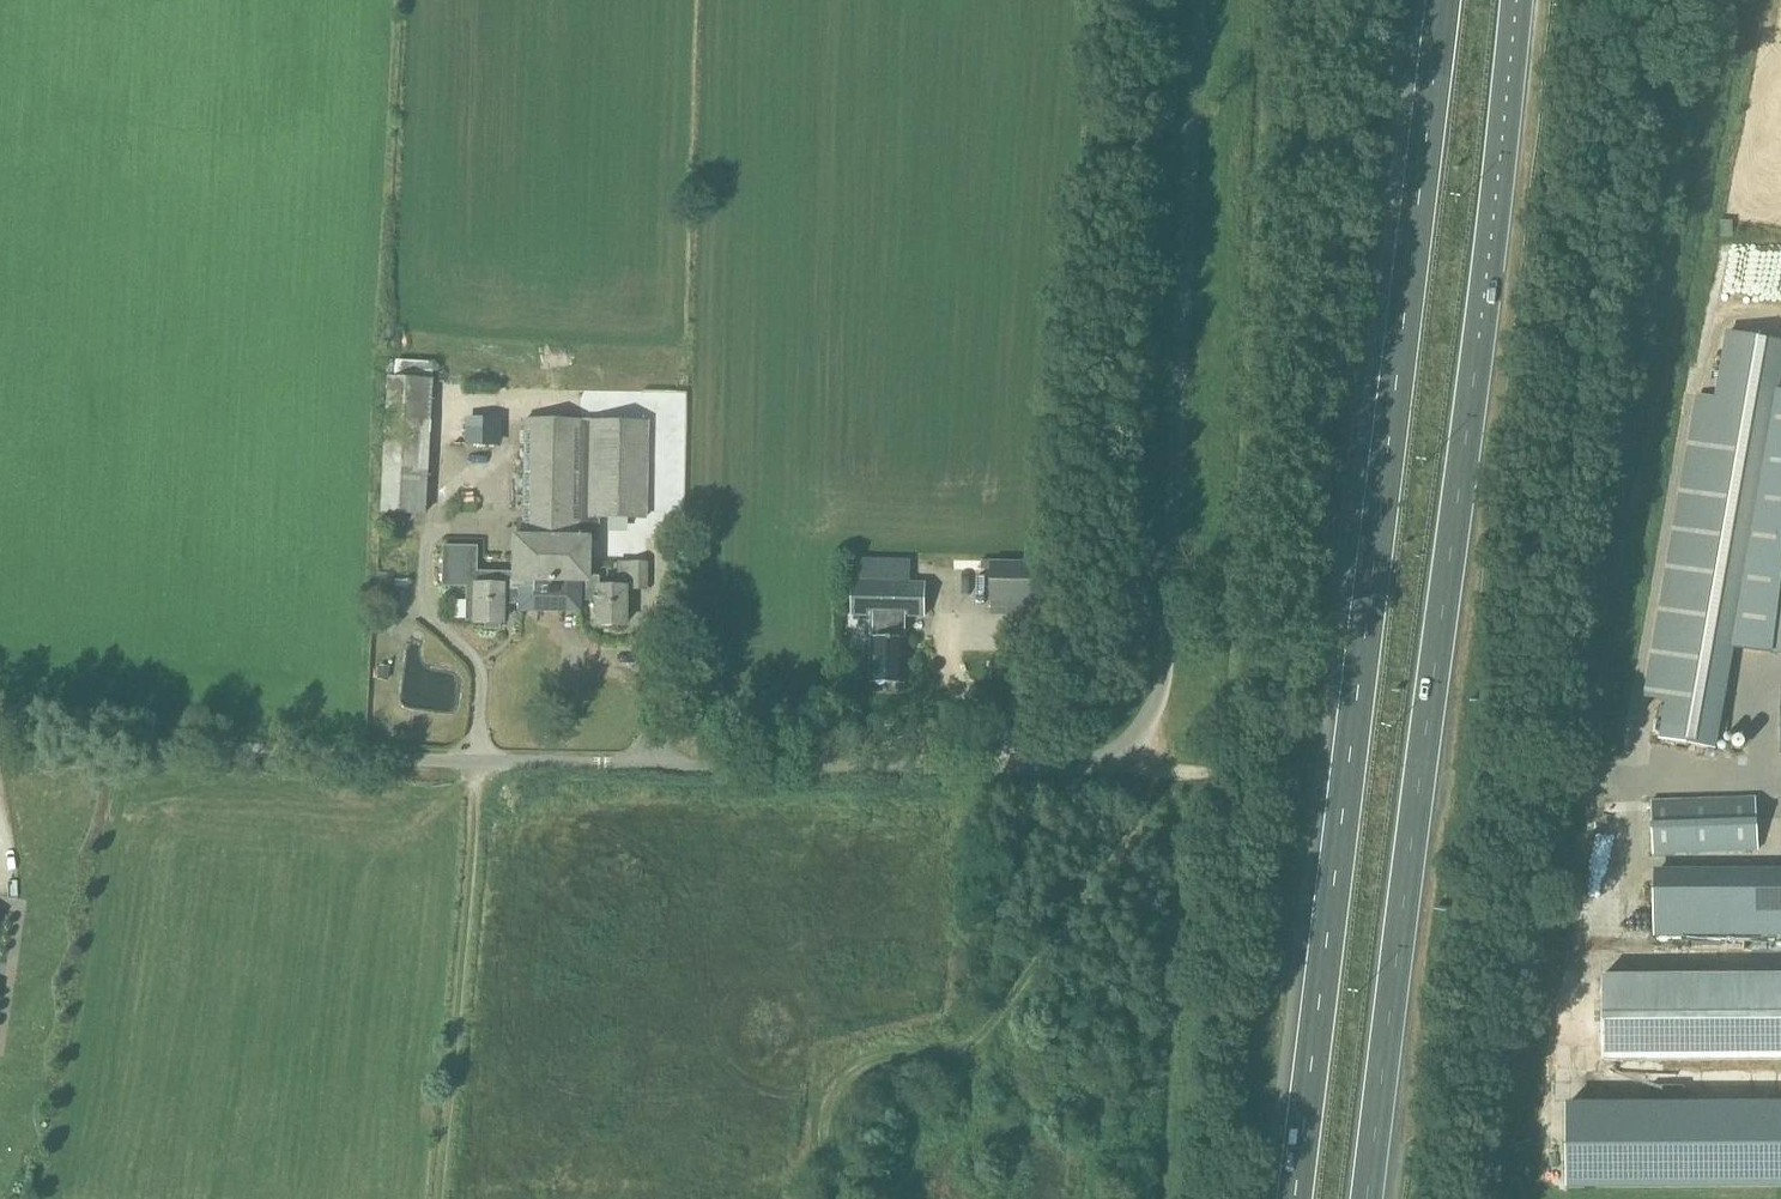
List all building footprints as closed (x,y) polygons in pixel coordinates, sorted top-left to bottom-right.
[(1714,402),(1719,403),(1660,739),(1719,750),(1737,648),(1780,654),(1780,341),(1728,332),(1714,402)] [(387,377),(380,514),(384,514),(383,523),(402,524),(402,515),(425,517),(432,379),(387,377)] [(444,547),(443,586),(467,586),(466,621),(474,621),(474,623),(486,623),(486,629),(500,629),(500,624),(503,624),(503,604),(519,604),(519,611),(580,612),(580,601),(596,601),(596,625),(625,626),(625,590),(648,591),(648,562),(617,562),(617,587),(599,587),(600,576),(590,575),(590,567),(594,567),(594,553),(591,553),(591,539),(599,539),(600,519),(647,520),(649,421),(524,418),(522,535),(511,535),(511,565),(511,573),(476,573),(477,547),(444,547)] [(465,419),(465,444),(501,444),(501,419),(465,419)] [(979,597),(978,554),(945,555),(946,598),(979,597)] [(854,582),(853,615),(872,616),(871,683),(905,683),(907,616),(926,617),(926,584),(922,584),(912,583),(912,560),(855,559),(854,582)] [(1041,563),(993,562),(993,601),(1041,602),(1041,563)] [(374,583),(374,592),(386,592),(388,592),(389,583),(386,583),(386,573),(375,573),(374,583)] [(1757,796),(1652,800),(1654,855),(1760,851),(1757,796)] [(1653,871),(1654,936),(1684,936),(1720,936),(1780,936),(1780,869),(1653,871)] [(1602,975),(1603,1062),(1780,1061),(1780,974),(1602,975)] [(1567,1103),(1567,1190),(1780,1188),(1780,1102),(1567,1103)]
